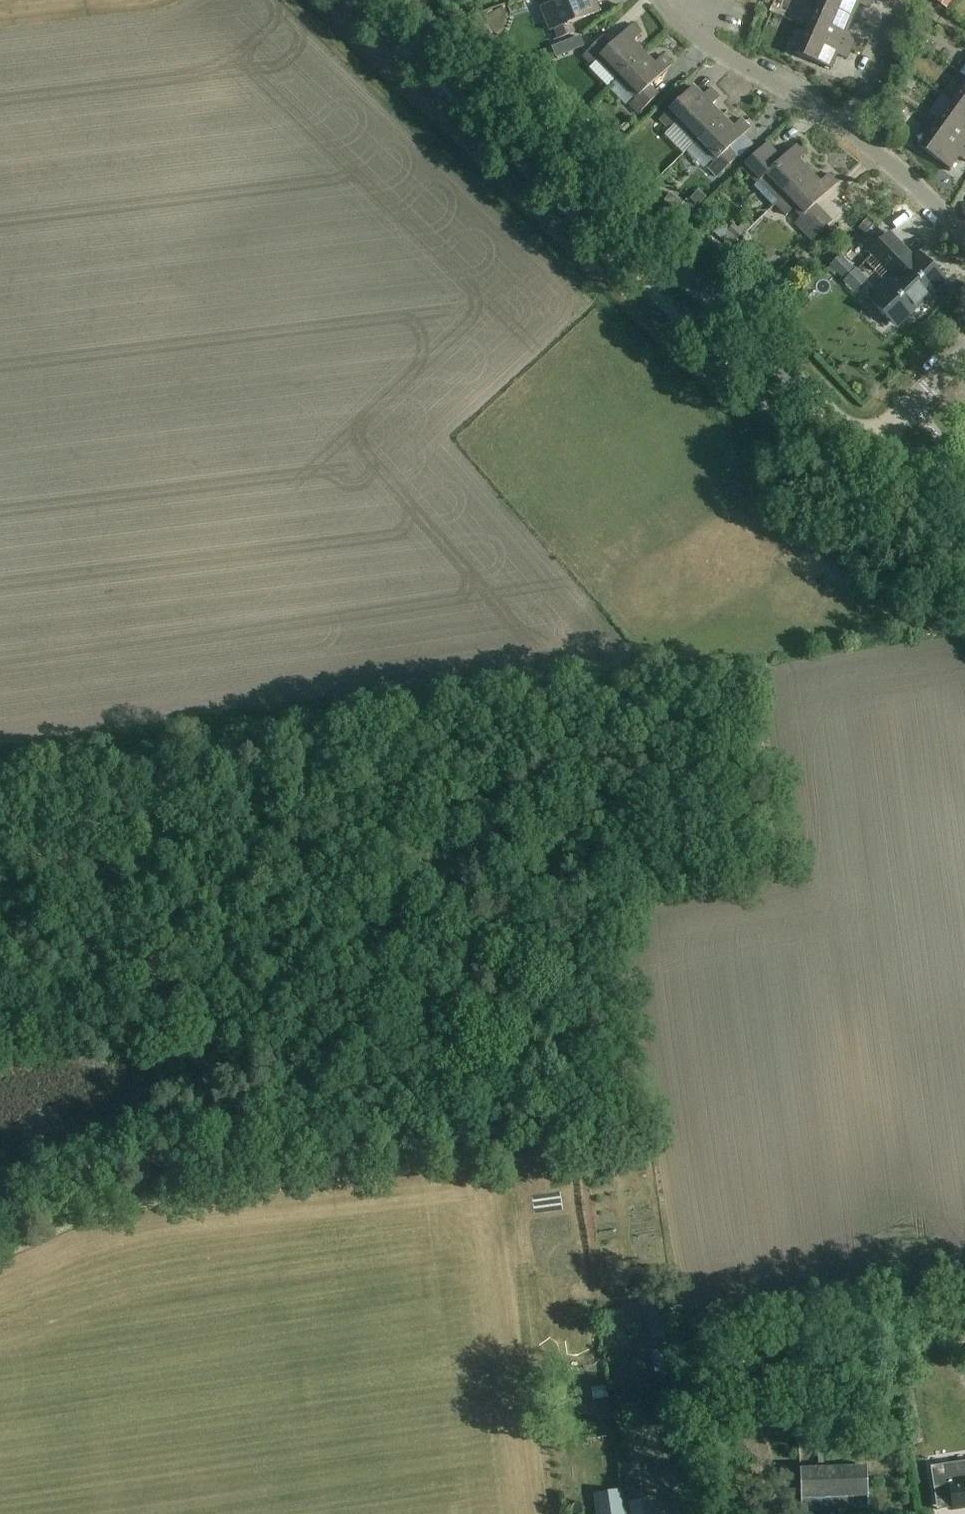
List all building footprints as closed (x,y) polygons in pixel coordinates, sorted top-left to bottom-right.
[(552,4),(541,9),(549,30),(554,29),(559,40),(577,33),(573,21),(602,10),(598,0),(551,0),(552,4)] [(872,0),(819,0),(818,3),(853,18),(859,4),(868,8),(872,0)] [(954,0),(936,0),(935,1),(948,9),(954,0)] [(847,32),(853,18),(818,3),(807,28),(851,48),(856,36),(847,32)] [(616,79),(644,52),(633,42),(641,33),(632,24),(611,45),(602,37),(582,56),(591,65),(597,60),(616,79)] [(846,59),(851,48),(807,28),(796,54),(831,69),(837,55),(846,59)] [(575,60),(585,50),(576,41),(566,51),(575,60)] [(644,52),(616,79),(635,99),(629,105),(638,114),(658,94),(650,86),(672,64),(663,55),(654,63),(644,52)] [(951,102),(964,112),(964,83),(951,102)] [(695,143),(722,116),(711,105),(720,97),(711,88),(702,96),(694,88),(661,120),(670,129),(676,123),(695,143)] [(898,116),(905,108),(893,99),(887,107),(898,116)] [(951,102),(935,125),(964,146),(964,112),(951,102)] [(722,116),(695,143),(714,162),(708,168),(717,177),(737,158),(729,149),(750,128),(741,119),(733,127),(722,116)] [(935,125),(919,148),(950,170),(959,157),(964,161),(964,146),(935,125)] [(798,160),(807,152),(798,143),(782,158),(767,143),(741,168),(757,184),(755,186),(773,206),(809,171),(798,160)] [(820,182),(809,171),(773,206),(775,207),(776,206),(787,218),(795,211),(801,217),(795,223),(812,241),(832,221),(816,204),(837,183),(828,174),(820,182)] [(644,174),(638,180),(646,189),(653,183),(644,174)] [(699,191),(691,200),(699,207),(707,198),(699,191)] [(867,220),(858,230),(859,230),(864,235),(865,236),(874,227),(867,220)] [(744,234),(751,228),(746,223),(739,229),(736,226),(730,232),(739,242),(746,236),(744,234)] [(859,237),(850,255),(858,259),(867,240),(859,237)] [(891,237),(865,263),(874,272),(888,286),(874,299),(899,325),(927,298),(928,299),(943,284),(947,280),(919,251),(915,255),(912,258),(891,237)] [(840,255),(829,266),(843,280),(854,269),(840,255)] [(815,550),(827,536),(819,528),(806,542),(815,550)] [(670,1298),(647,1301),(652,1340),(675,1337),(670,1298)] [(656,1374),(684,1370),(682,1347),(653,1351),(656,1374)] [(606,1387),(592,1389),(594,1400),(607,1398),(606,1387)] [(932,1478),(936,1500),(952,1498),(953,1508),(953,1510),(964,1508),(964,1462),(947,1464),(948,1476),(932,1478)] [(801,1512),(805,1512),(805,1509),(866,1507),(865,1471),(800,1473),(801,1512)] [(655,1502),(630,1505),(632,1513),(657,1513),(655,1502)]
